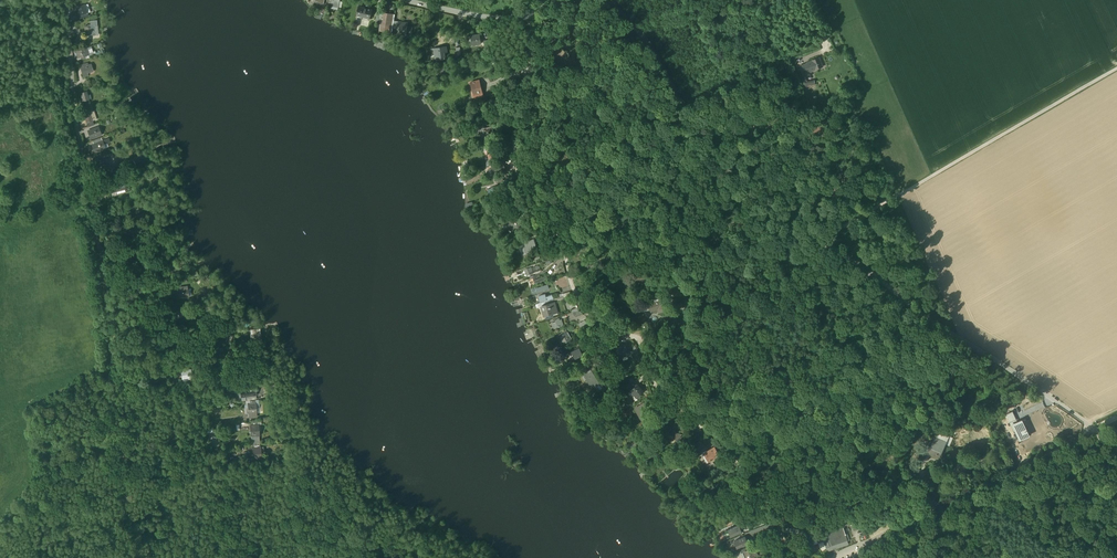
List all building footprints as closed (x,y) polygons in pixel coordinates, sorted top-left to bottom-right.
[(338,9),(338,6),(339,1),(340,0),(332,0),(331,1),(330,8),(338,9)] [(76,8),(79,16),(87,13),(85,5),(76,8)] [(364,17),(370,19),(372,9),(359,6),(357,14),(364,16),(364,17)] [(380,28),(390,29),(391,20),(392,14),(385,13),(384,20),(381,20),(380,23),(380,28)] [(85,26),(85,35),(94,34),(94,28),(95,28),(95,25),(97,25),(96,20),(90,21),(90,25),(88,25),(88,26),(85,26)] [(407,32),(408,22),(398,21),(397,29),(399,29),(399,31),(407,32)] [(470,36),(472,44),(481,43),(480,34),(470,36)] [(435,51),(436,58),(444,57),(444,53),(446,52),(445,46),(435,48),(436,51),(435,51)] [(91,47),(87,48),(76,51),(78,58),(88,55),(88,54),(92,52),(91,47)] [(809,62),(813,70),(816,69),(823,66),(819,57),(812,60),(812,61),(809,62)] [(82,74),(87,73),(93,71),(93,70),(91,71),(89,65),(91,65),(91,64),(88,65),(88,63),(80,65),(80,67),(80,68),(82,74),(81,74),(82,74)] [(800,66),(804,74),(810,71),(807,64),(800,66)] [(442,74),(442,75),(443,75),(443,74),(447,74),(446,65),(437,66),(437,68),(438,68),(439,75),(440,74),(440,75),(442,74)] [(806,89),(816,87),(815,80),(805,81),(806,89)] [(472,89),(474,96),(479,95),(482,94),(479,81),(473,82),(474,88),(472,89)] [(84,101),(85,106),(90,105),(88,99),(87,100),(86,96),(87,95),(87,92),(81,93),(83,101),(84,101)] [(88,131),(91,138),(101,134),(98,128),(91,130),(88,131)] [(485,130),(487,138),(493,137),(491,128),(485,130)] [(103,144),(102,141),(95,144),(92,145),(95,152),(105,148),(103,144)] [(487,147),(489,158),(489,159),(495,157),(494,157),(494,155),(493,151),(496,151),(494,145),(487,147)] [(98,170),(99,176),(114,173),(113,167),(106,168),(104,168),(103,162),(105,161),(97,162),(98,170)] [(492,167),(494,174),(505,171),(504,167),(503,167),(502,164),(496,166),(492,167)] [(117,186),(119,185),(118,181),(111,183),(113,190),(118,189),(117,186)] [(117,186),(118,189),(113,190),(109,191),(110,193),(116,192),(125,189),(124,184),(119,185),(117,186)] [(502,184),(494,187),(496,194),(495,194),(494,195),(495,197),(496,198),(504,195),(503,192),(505,191),(504,188),(502,184)] [(506,199),(508,206),(514,204),(511,197),(506,199)] [(120,214),(122,222),(130,219),(128,212),(120,214)] [(510,220),(514,230),(522,227),(518,217),(510,220)] [(524,248),(526,253),(537,249),(533,239),(526,241),(527,243),(526,243),(527,247),(524,248)] [(134,267),(135,276),(144,275),(143,269),(140,269),(139,266),(134,267)] [(633,275),(636,282),(646,279),(643,271),(633,275)] [(176,291),(177,298),(188,296),(187,289),(187,286),(181,287),(182,290),(179,290),(176,291)] [(658,309),(659,312),(669,308),(666,302),(668,301),(667,299),(665,299),(665,297),(654,301),(653,297),(648,299),(650,303),(648,303),(651,311),(658,309)] [(542,306),(544,315),(551,313),(551,314),(553,313),(558,312),(556,304),(551,306),(550,303),(545,304),(546,305),(542,306)] [(176,317),(176,321),(187,320),(185,320),(184,312),(186,312),(186,311),(176,312),(176,317)] [(552,320),(553,322),(554,322),(556,327),(556,328),(564,325),(563,324),(561,319),(559,320),(558,318),(555,319),(552,320)] [(561,336),(564,342),(569,340),(572,338),(568,331),(563,333),(564,335),(561,336)] [(617,346),(620,354),(628,352),(625,343),(617,346)] [(573,355),(575,357),(579,355),(580,356),(584,354),(583,353),(584,352),(581,346),(571,351),(573,353),(572,354),(573,355)] [(581,370),(591,386),(593,385),(596,383),(597,385),(600,383),(597,379),(591,370),(589,372),(587,373),(587,372),(587,371),(585,368),(581,370)] [(182,378),(182,379),(192,377),(191,369),(181,371),(182,371),(183,378),(182,378)] [(628,387),(630,390),(637,384),(635,381),(628,387)] [(635,396),(636,396),(643,390),(637,384),(630,390),(631,389),(637,395),(635,396)] [(242,396),(253,395),(252,388),(241,390),(242,396)] [(635,407),(638,411),(645,407),(646,406),(644,402),(635,407)] [(248,404),(249,417),(257,416),(255,403),(252,403),(248,404)] [(1056,404),(1048,405),(1049,411),(1056,410),(1057,414),(1063,413),(1062,408),(1057,408),(1056,404)] [(638,411),(643,419),(650,415),(645,407),(638,411)] [(1006,414),(1010,423),(1016,419),(1012,411),(1006,414)] [(977,417),(980,422),(986,419),(984,414),(977,417)] [(1019,440),(1029,435),(1026,430),(1022,420),(1017,422),(1012,424),(1015,431),(1019,440)] [(250,425),(251,436),(259,435),(259,432),(257,432),(257,425),(258,425),(258,424),(250,425)] [(671,428),(670,432),(674,433),(673,436),(676,437),(676,438),(679,440),(681,435),(680,435),(681,432),(675,430),(675,429),(671,428)] [(986,444),(991,443),(986,429),(981,431),(986,444)] [(946,440),(948,435),(937,430),(935,435),(946,440)] [(675,440),(676,438),(676,437),(673,436),(674,433),(670,432),(666,431),(665,435),(675,440)] [(935,435),(930,444),(927,452),(939,457),(945,444),(946,440),(935,435)] [(630,444),(633,448),(635,446),(636,447),(637,446),(636,445),(639,443),(636,439),(630,444)] [(706,451),(710,458),(718,453),(714,446),(706,451)] [(252,448),(253,459),(261,458),(261,454),(260,447),(252,447),(252,448)] [(728,530),(731,536),(741,531),(739,525),(728,530)] [(827,548),(830,549),(849,543),(843,527),(822,534),(827,548)] [(734,541),(737,547),(747,543),(745,537),(734,541)] [(747,557),(749,557),(750,557),(753,556),(754,556),(757,554),(755,551),(752,552),(751,549),(749,550),(744,551),(744,552),(747,557)]
